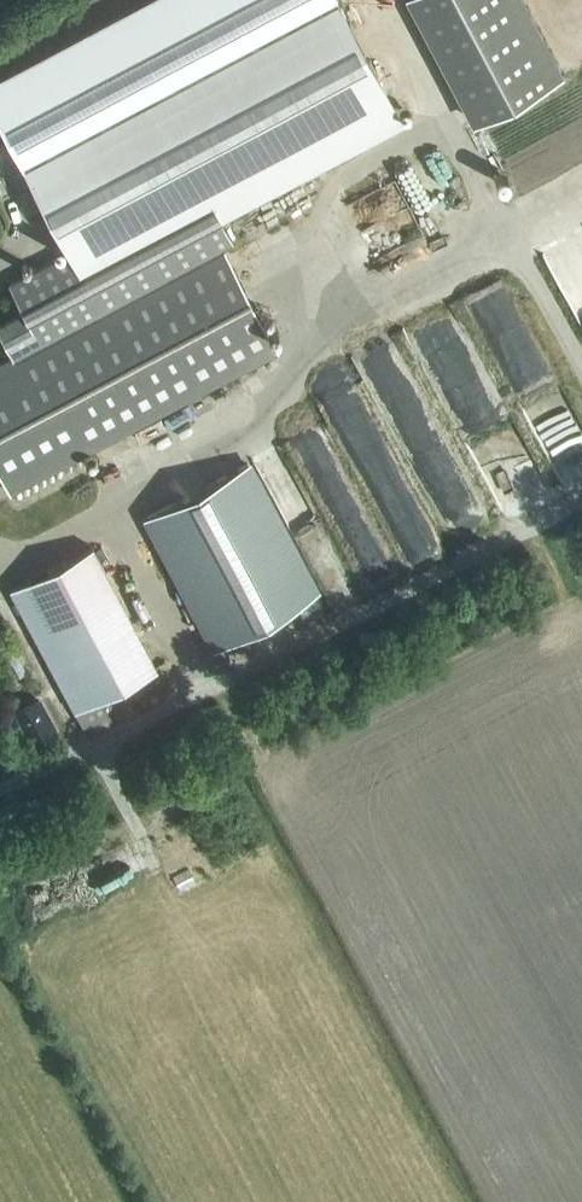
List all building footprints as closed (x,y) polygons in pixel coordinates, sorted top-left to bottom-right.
[(0,364),(0,472),(11,493),(281,357),(226,249),(237,244),(217,205),(399,113),(339,0),(142,0),(0,76),(0,103),(73,247),(8,282),(23,309),(0,322),(0,334),(13,358),(0,364)] [(477,122),(563,76),(522,0),(412,0),(477,122)] [(429,442),(443,436),(419,383),(390,397),(415,454),(431,447),(429,442)] [(510,410),(481,419),(486,437),(498,433),(502,446),(520,441),(510,410)] [(246,464),(146,517),(214,647),(315,594),(246,464)] [(27,625),(112,580),(92,544),(8,588),(27,625)] [(112,580),(27,625),(72,709),(157,665),(112,580)] [(32,744),(59,730),(41,697),(15,711),(32,744)] [(32,893),(39,915),(90,899),(82,877),(32,893)]
